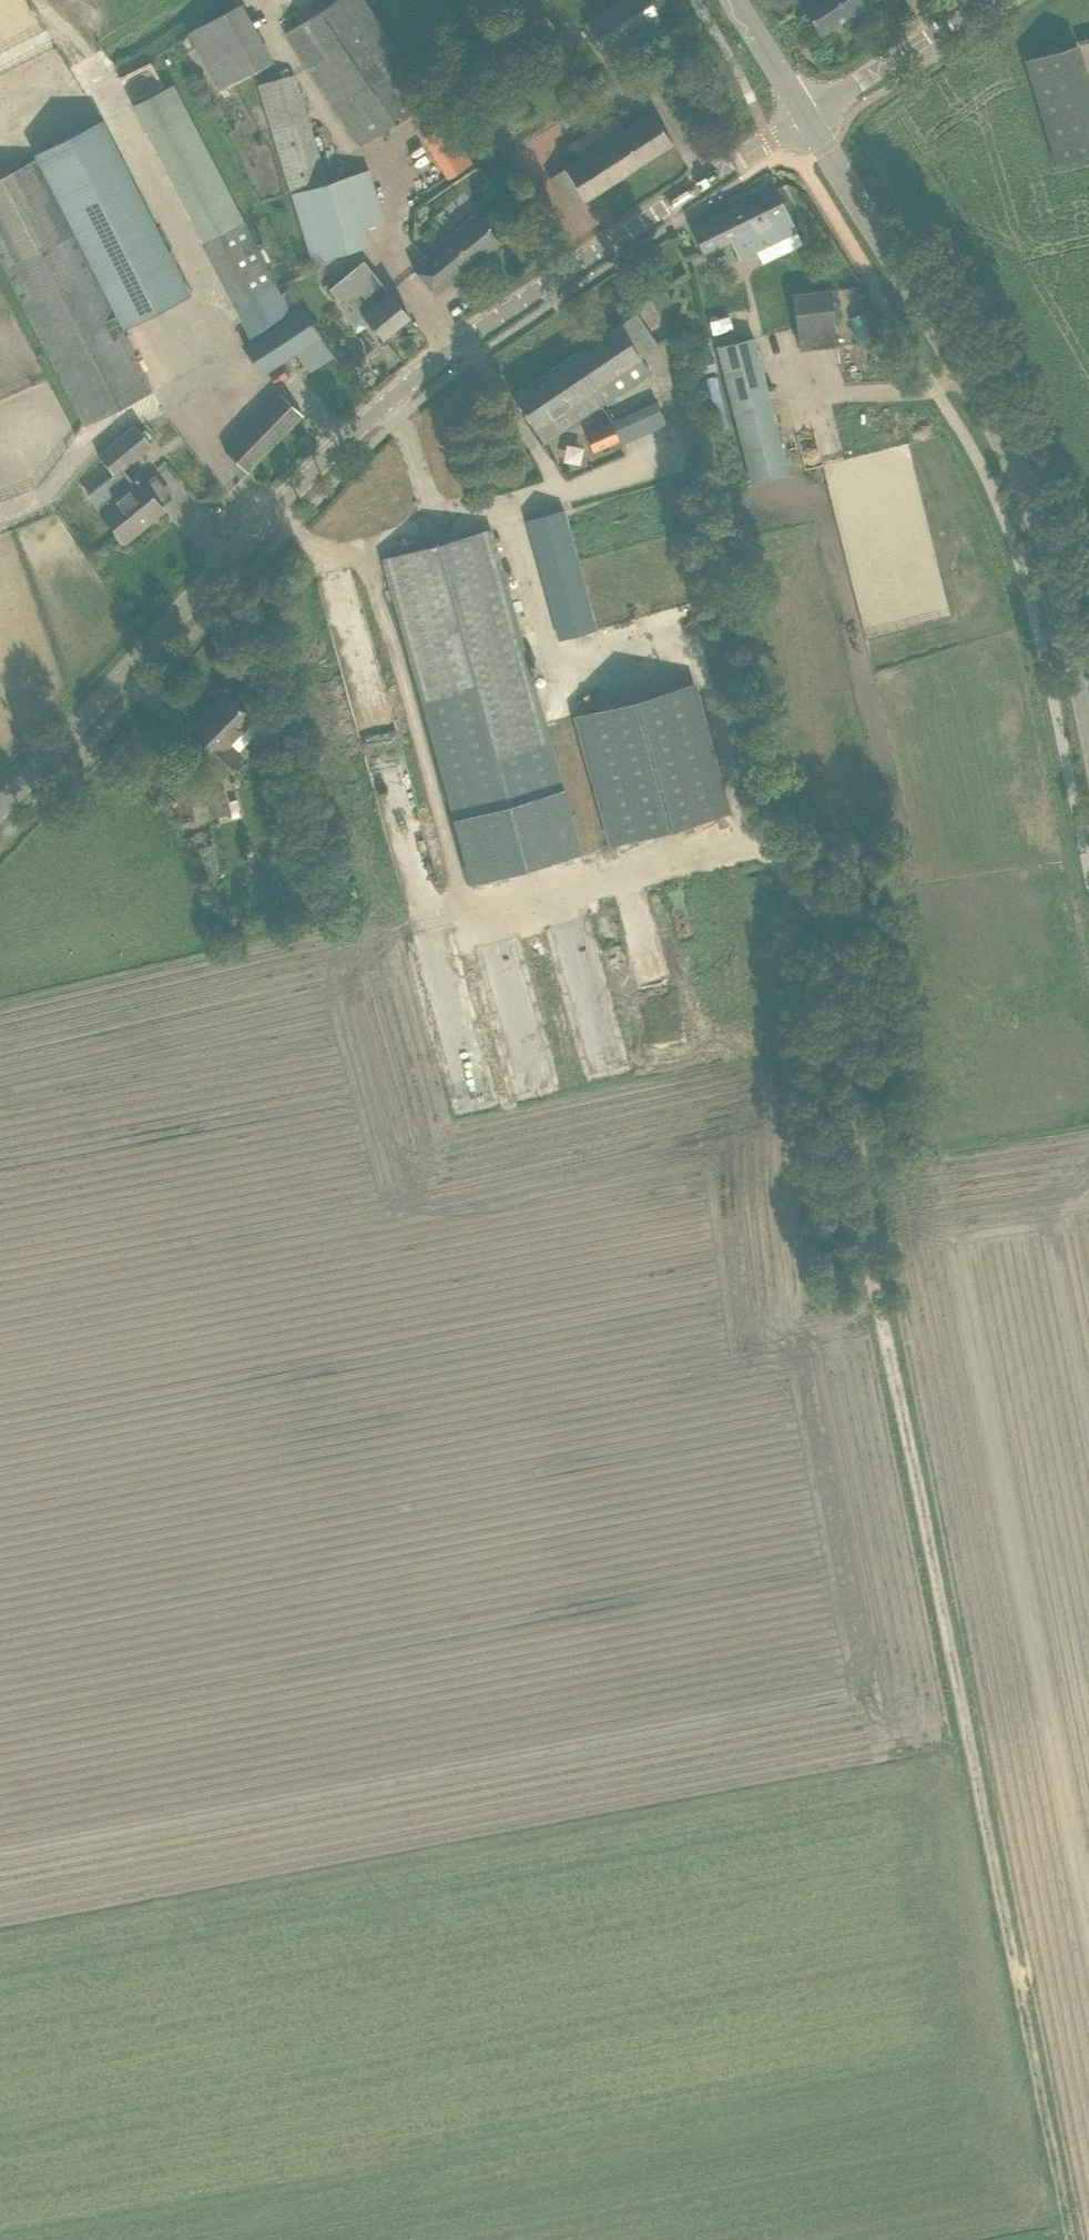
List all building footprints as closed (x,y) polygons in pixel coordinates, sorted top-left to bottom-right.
[(286,36),(359,145),(429,100),(362,0),(334,0),(284,33),(286,36)] [(459,95),(554,27),(535,0),(531,0),(438,66),(459,95)] [(607,57),(644,31),(662,19),(649,0),(619,0),(585,24),(607,57)] [(801,4),(820,33),(871,0),(807,0),(801,4)] [(187,32),(213,79),(219,90),(271,61),(240,4),(187,32)] [(1057,166),(1088,156),(1088,83),(1077,42),(1024,58),(1057,166)] [(384,222),(378,201),(368,169),(326,182),(293,75),(257,85),(305,240),(312,262),(367,245),(362,229),(384,222)] [(203,243),(234,303),(274,282),(171,85),(132,105),(203,243)] [(580,157),(549,178),(557,190),(569,208),(584,199),(584,200),(672,143),(651,111),(624,129),(614,114),(571,142),(580,157)] [(4,267),(83,424),(151,390),(121,330),(190,295),(101,119),(33,153),(37,161),(0,180),(0,260),(4,267)] [(419,139),(446,178),(471,161),(444,123),(419,139)] [(691,228),(703,254),(731,240),(740,259),(798,230),(776,186),(691,228)] [(412,265),(435,294),(499,242),(475,213),(412,265)] [(355,307),(381,339),(409,317),(370,268),(362,275),(354,266),(328,288),(349,313),(355,307)] [(792,295),(799,348),(836,344),(830,290),(792,295)] [(300,305),(242,342),(262,374),(297,351),(310,371),(333,356),(300,305)] [(640,357),(658,346),(635,313),(512,395),(543,442),(602,403),(602,404),(650,372),(640,357)] [(716,348),(751,482),(788,473),(753,339),(716,348)] [(703,359),(700,360),(704,372),(704,374),(716,371),(712,357),(703,359)] [(224,450),(247,472),(302,415),(280,393),(224,450)] [(585,433),(599,466),(670,435),(655,401),(585,433)] [(120,436),(97,455),(113,473),(115,475),(121,470),(137,457),(151,445),(134,425),(120,436)] [(113,473),(86,495),(101,513),(110,523),(124,540),(162,508),(148,491),(136,476),(130,481),(121,470),(115,475),(113,473)] [(526,519),(559,639),(595,629),(563,509),(526,519)] [(383,559),(388,580),(471,884),(579,854),(496,550),(490,529),(383,559)] [(690,683),(578,714),(614,844),(726,813),(690,683)] [(212,746),(200,758),(195,753),(194,754),(219,778),(241,756),(228,742),(252,718),(226,693),(193,727),(212,746)] [(189,798),(196,822),(231,812),(225,788),(189,798)]
